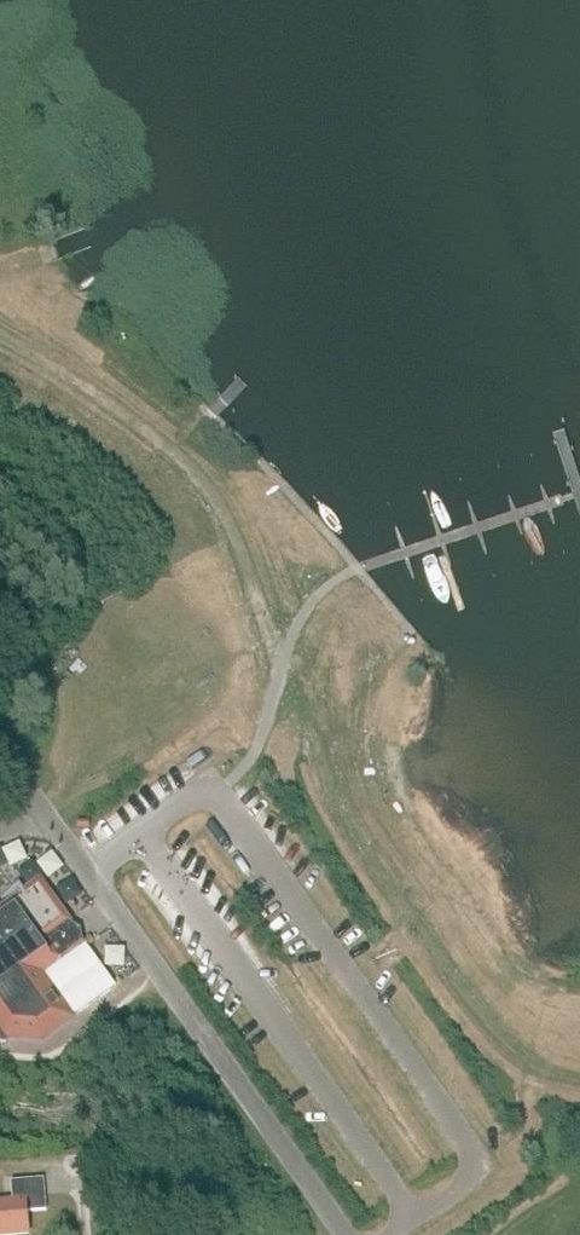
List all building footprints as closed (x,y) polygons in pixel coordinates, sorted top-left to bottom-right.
[(7,1036),(43,1038),(73,1017),(117,985),(86,943),(62,961),(45,938),(71,919),(43,879),(0,910),(0,1026),(7,1036)] [(47,1210),(44,1178),(11,1181),(13,1200),(0,1201),(0,1234),(2,1234),(29,1233),(27,1211),(47,1210)]
